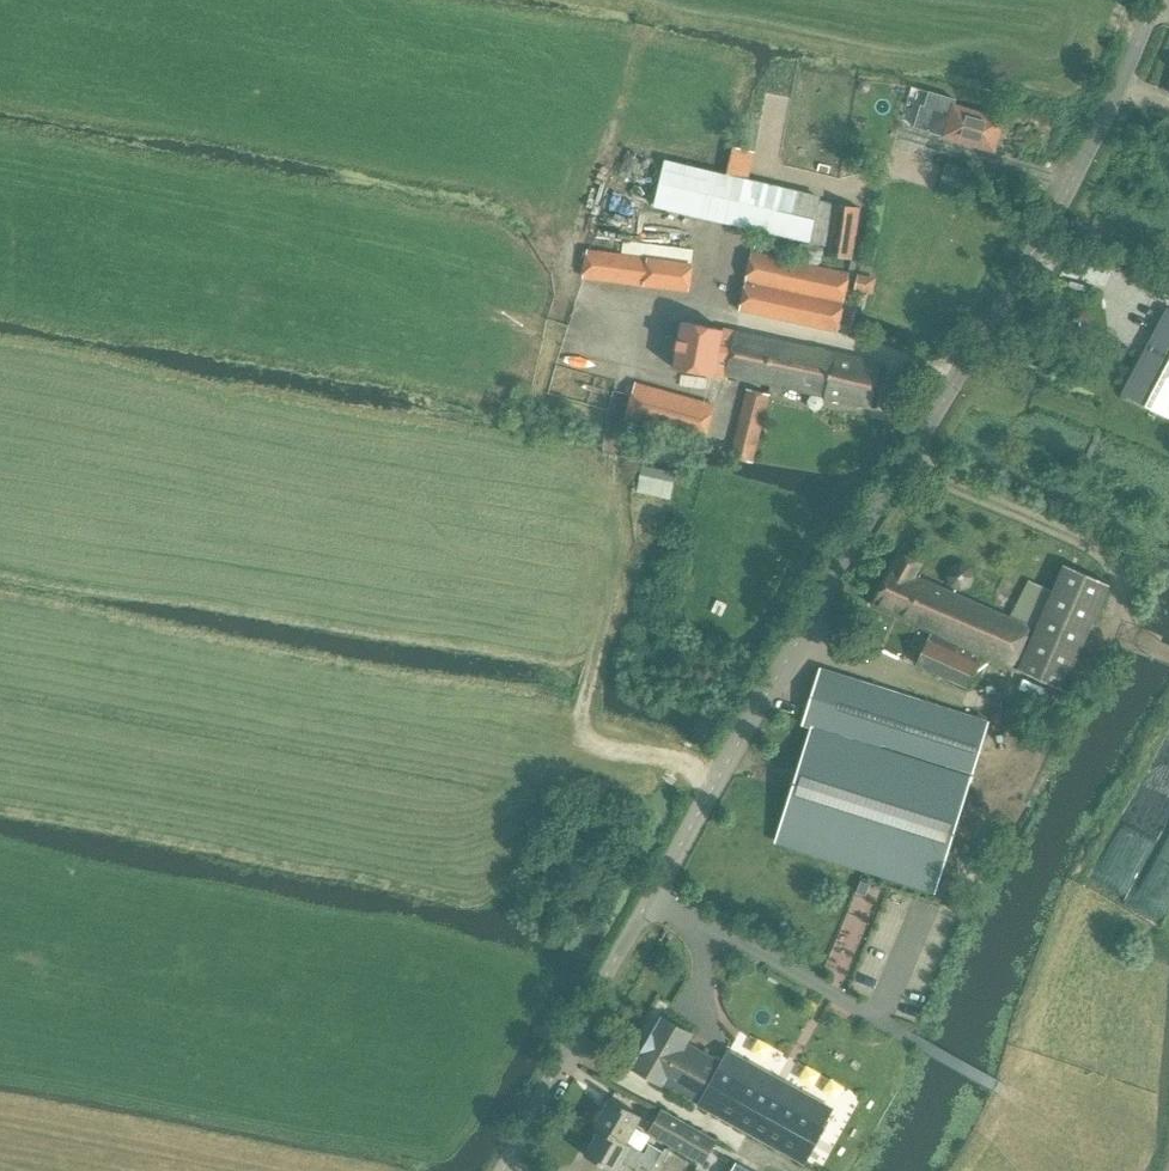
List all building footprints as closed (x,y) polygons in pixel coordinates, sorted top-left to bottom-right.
[(917,105),(911,126),(926,130),(993,150),(1002,121),(953,106),(955,99),(929,92),(924,107),(917,105)] [(725,173),(724,175),(741,179),(748,150),(732,146),(728,161),(725,173)] [(808,241),(818,199),(790,191),(741,179),(724,175),(667,161),(656,203),(808,241)] [(793,179),(790,191),(818,199),(821,187),(793,179)] [(834,205),(825,257),(846,261),(855,209),(834,205)] [(585,252),(581,283),(687,297),(691,266),(585,252)] [(835,332),(848,274),(752,253),(740,311),(835,332)] [(1133,382),(1168,401),(1168,313),(1146,357),(1142,355),(1135,367),(1139,369),(1133,382)] [(681,322),(672,368),(714,376),(727,379),(728,375),(724,374),(734,331),(723,328),(723,330),(681,322)] [(734,331),(724,374),(728,375),(871,408),(881,365),(734,331)] [(636,383),(624,425),(702,448),(714,405),(636,383)] [(752,464),(769,398),(746,392),(729,458),(752,464)] [(642,468),(637,494),(668,500),(673,474),(642,468)] [(901,556),(871,607),(930,633),(916,667),(965,689),(978,664),(975,663),(979,654),(1063,691),(1110,586),(1062,564),(1049,591),(1026,581),(1008,619),(915,578),(922,564),(901,556)] [(950,567),(946,577),(949,586),(959,591),(969,587),(973,578),(970,568),(959,564),(950,567)] [(830,735),(879,750),(881,745),(971,773),(986,723),(820,672),(803,727),(812,730),(830,735)] [(970,778),(879,750),(830,735),(812,730),(777,843),(935,891),(970,778)] [(860,881),(856,892),(865,896),(869,885),(860,881)] [(662,1019),(632,1068),(662,1084),(662,1083),(803,1160),(831,1109),(733,1052),(726,1065),(722,1063),(685,1043),(690,1035),(662,1019)] [(609,1098),(592,1124),(624,1141),(639,1116),(609,1098)] [(661,1110),(648,1133),(703,1164),(707,1157),(716,1142),(661,1110)] [(583,1155),(611,1170),(613,1170),(620,1160),(634,1169),(637,1164),(650,1170),(651,1170),(655,1164),(658,1160),(643,1152),(642,1153),(629,1145),(630,1144),(624,1141),(592,1124),(598,1129),(583,1155)] [(647,1145),(643,1152),(658,1160),(662,1152),(647,1145)]
